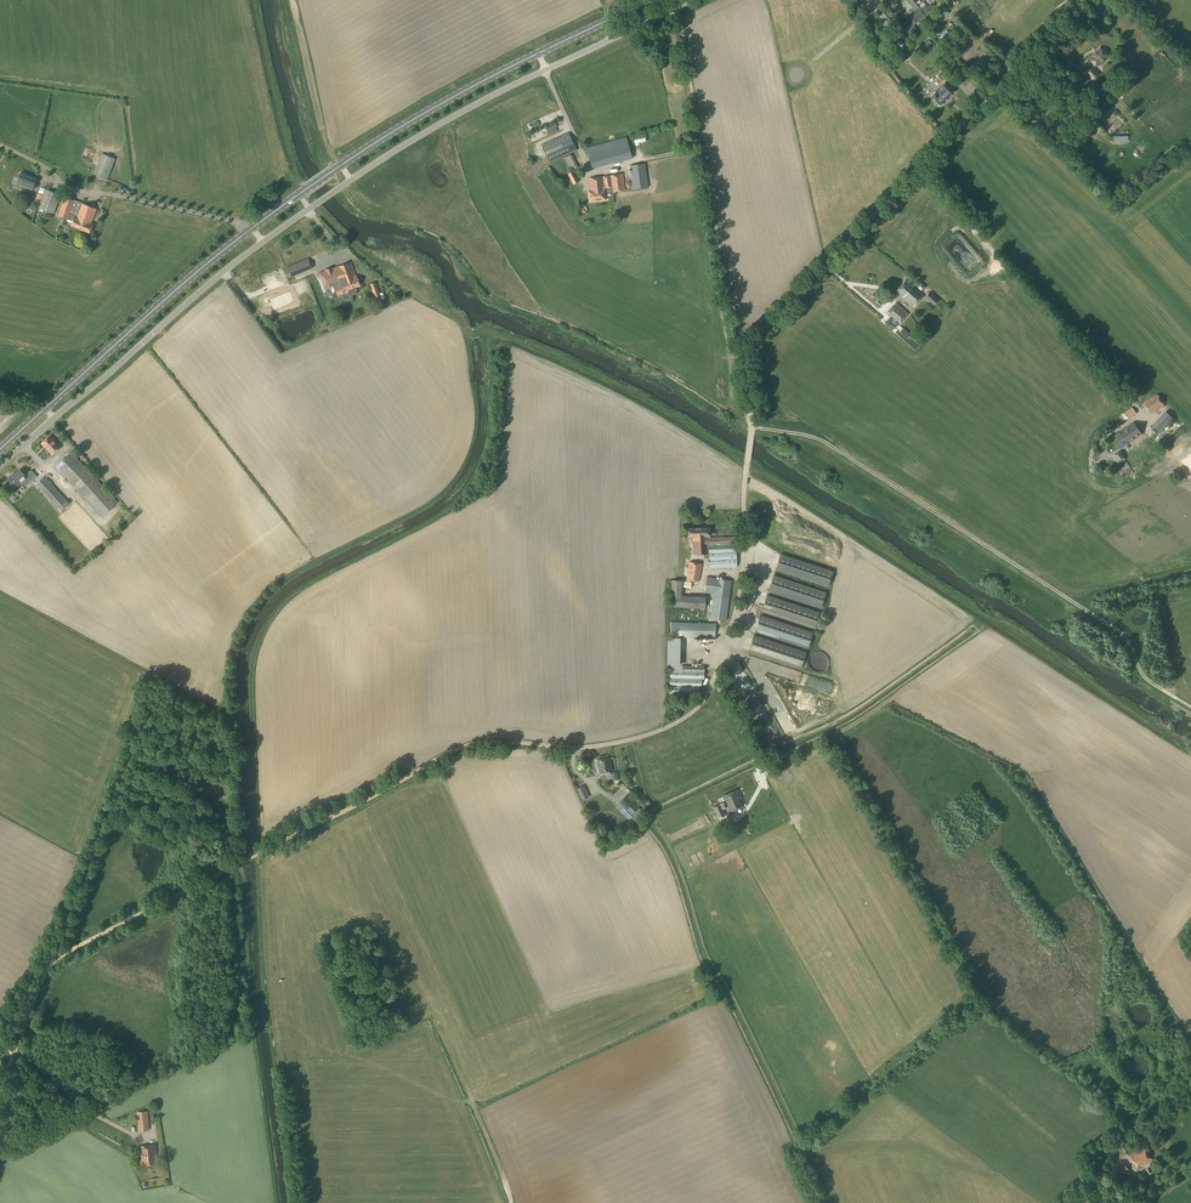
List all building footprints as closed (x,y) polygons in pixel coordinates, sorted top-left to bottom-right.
[(914,9),(915,10),(918,8),(911,0),(905,0),(912,7),(908,11),(910,13),(914,9)] [(925,4),(921,8),(926,14),(931,10),(925,4)] [(912,36),(918,30),(913,25),(926,15),(920,9),(910,17),(902,25),(912,36)] [(884,20),(879,23),(886,31),(893,24),(883,12),(880,15),(884,20)] [(941,28),(934,20),(931,23),(935,27),(931,31),(935,34),(941,28)] [(898,29),(890,36),(895,41),(903,35),(898,29)] [(945,31),(938,37),(944,43),(951,37),(945,31)] [(877,36),(873,39),(875,41),(882,36),(878,32),(875,34),(877,36)] [(960,41),(952,50),(957,55),(966,47),(960,41)] [(1097,66),(1108,56),(1100,48),(1090,58),(1097,66)] [(968,53),(962,58),(967,63),(972,57),(968,53)] [(988,66),(991,63),(982,55),(979,58),(983,61),(974,70),(977,74),(986,64),(988,66)] [(1093,79),(1099,74),(1093,68),(1087,73),(1093,79)] [(935,91),(930,97),(940,107),(955,92),(945,82),(939,87),(941,89),(937,93),(935,91)] [(544,117),(546,122),(555,119),(553,114),(544,117)] [(1119,117),(1108,127),(1112,132),(1124,122),(1119,117)] [(1091,137),(1099,128),(1092,121),(1083,130),(1091,137)] [(549,163),(577,150),(569,133),(541,145),(549,163)] [(618,162),(632,158),(626,137),(586,148),(592,168),(617,161),(618,162)] [(1178,148),(1174,144),(1163,152),(1166,157),(1178,148)] [(107,179),(115,159),(102,153),(94,174),(107,179)] [(572,154),(565,157),(571,171),(567,174),(573,184),(579,181),(573,171),(572,170),(578,167),(572,154)] [(633,189),(648,187),(645,164),(630,166),(633,189)] [(20,173),(16,183),(32,189),(36,179),(20,173)] [(613,192),(625,190),(623,174),(589,179),(591,191),(589,192),(590,202),(606,200),(605,193),(613,192)] [(54,214),(61,195),(46,189),(38,208),(54,214)] [(91,223),(97,209),(65,197),(58,216),(68,219),(73,221),(71,225),(90,233),(93,224),(91,223)] [(308,259),(286,268),(289,277),(298,273),(299,274),(311,269),(308,259)] [(351,298),(351,297),(351,296),(357,294),(355,287),(360,286),(357,277),(356,278),(350,262),(319,273),(325,289),(342,283),(342,285),(335,287),(338,295),(342,294),(342,297),(344,300),(348,300),(351,298)] [(281,292),(282,294),(293,290),(294,294),(300,292),(299,288),(301,287),(302,291),(319,285),(317,278),(304,282),(304,280),(283,287),(285,291),(281,292)] [(913,306),(923,295),(906,280),(896,291),(913,306)] [(376,302),(382,300),(376,282),(370,284),(376,302)] [(925,297),(929,301),(933,296),(929,292),(925,297)] [(277,299),(279,304),(292,299),(290,293),(277,299)] [(898,324),(908,313),(896,303),(887,314),(898,324)] [(1151,413),(1164,405),(1157,394),(1144,401),(1151,413)] [(1129,419),(1137,413),(1132,407),(1124,413),(1129,419)] [(1159,432),(1173,418),(1166,412),(1153,426),(1159,432)] [(1121,449),(1142,434),(1134,422),(1113,437),(1121,449)] [(52,454),(59,448),(57,445),(58,444),(50,435),(41,443),(50,452),(52,454)] [(1118,464),(1125,459),(1120,451),(1113,456),(1118,464)] [(102,517),(118,502),(71,452),(55,466),(77,491),(102,517)] [(24,474),(20,470),(15,475),(13,473),(8,478),(16,487),(23,481),(27,485),(37,476),(31,470),(24,474)] [(60,512),(70,503),(44,476),(35,484),(60,512)] [(710,538),(709,528),(688,528),(689,538),(693,538),(694,555),(704,555),(704,558),(709,558),(710,568),(737,567),(736,545),(734,545),(733,537),(710,538)] [(833,571),(781,554),(775,569),(828,587),(833,571)] [(699,581),(702,564),(690,562),(687,579),(686,581),(693,582),(693,580),(699,581)] [(773,575),(768,591),(821,608),(826,592),(773,575)] [(707,577),(705,592),(714,593),(711,618),(726,620),(732,581),(707,577)] [(705,608),(706,597),(686,596),(682,595),(682,580),(672,580),(671,596),(671,607),(705,608)] [(814,628),(819,613),(767,595),(762,611),(814,628)] [(813,633),(760,615),(755,631),(807,648),(813,633)] [(715,623),(671,622),(671,637),(715,638),(715,623)] [(753,636),(751,635),(751,637),(753,638),(749,651),(801,668),(806,653),(754,635),(753,636)] [(704,679),(704,666),(683,666),(683,671),(670,670),(669,694),(699,694),(699,686),(702,687),(702,679),(704,679)] [(764,695),(771,691),(765,679),(758,683),(764,695)] [(600,773),(612,771),(611,764),(610,757),(598,760),(600,773)] [(625,777),(621,780),(627,786),(631,783),(625,777)] [(582,800),(588,797),(584,786),(577,789),(582,800)] [(731,811),(743,806),(739,797),(740,796),(737,790),(723,796),(726,801),(710,809),(711,811),(714,810),(718,818),(725,815),(722,809),(728,806),(731,811)] [(629,820),(640,808),(626,795),(615,806),(629,820)] [(149,1130),(147,1111),(142,1111),(137,1112),(139,1131),(144,1131),(149,1130)] [(127,1150),(136,1153),(139,1145),(129,1143),(127,1150)] [(141,1166),(157,1164),(155,1144),(141,1146),(142,1159),(141,1159),(141,1166)] [(1118,1161),(1128,1154),(1122,1146),(1113,1153),(1118,1161)] [(1138,1169),(1152,1160),(1144,1148),(1130,1158),(1135,1165),(1138,1169)] [(1121,1178),(1130,1172),(1124,1163),(1116,1170),(1121,1178)]
